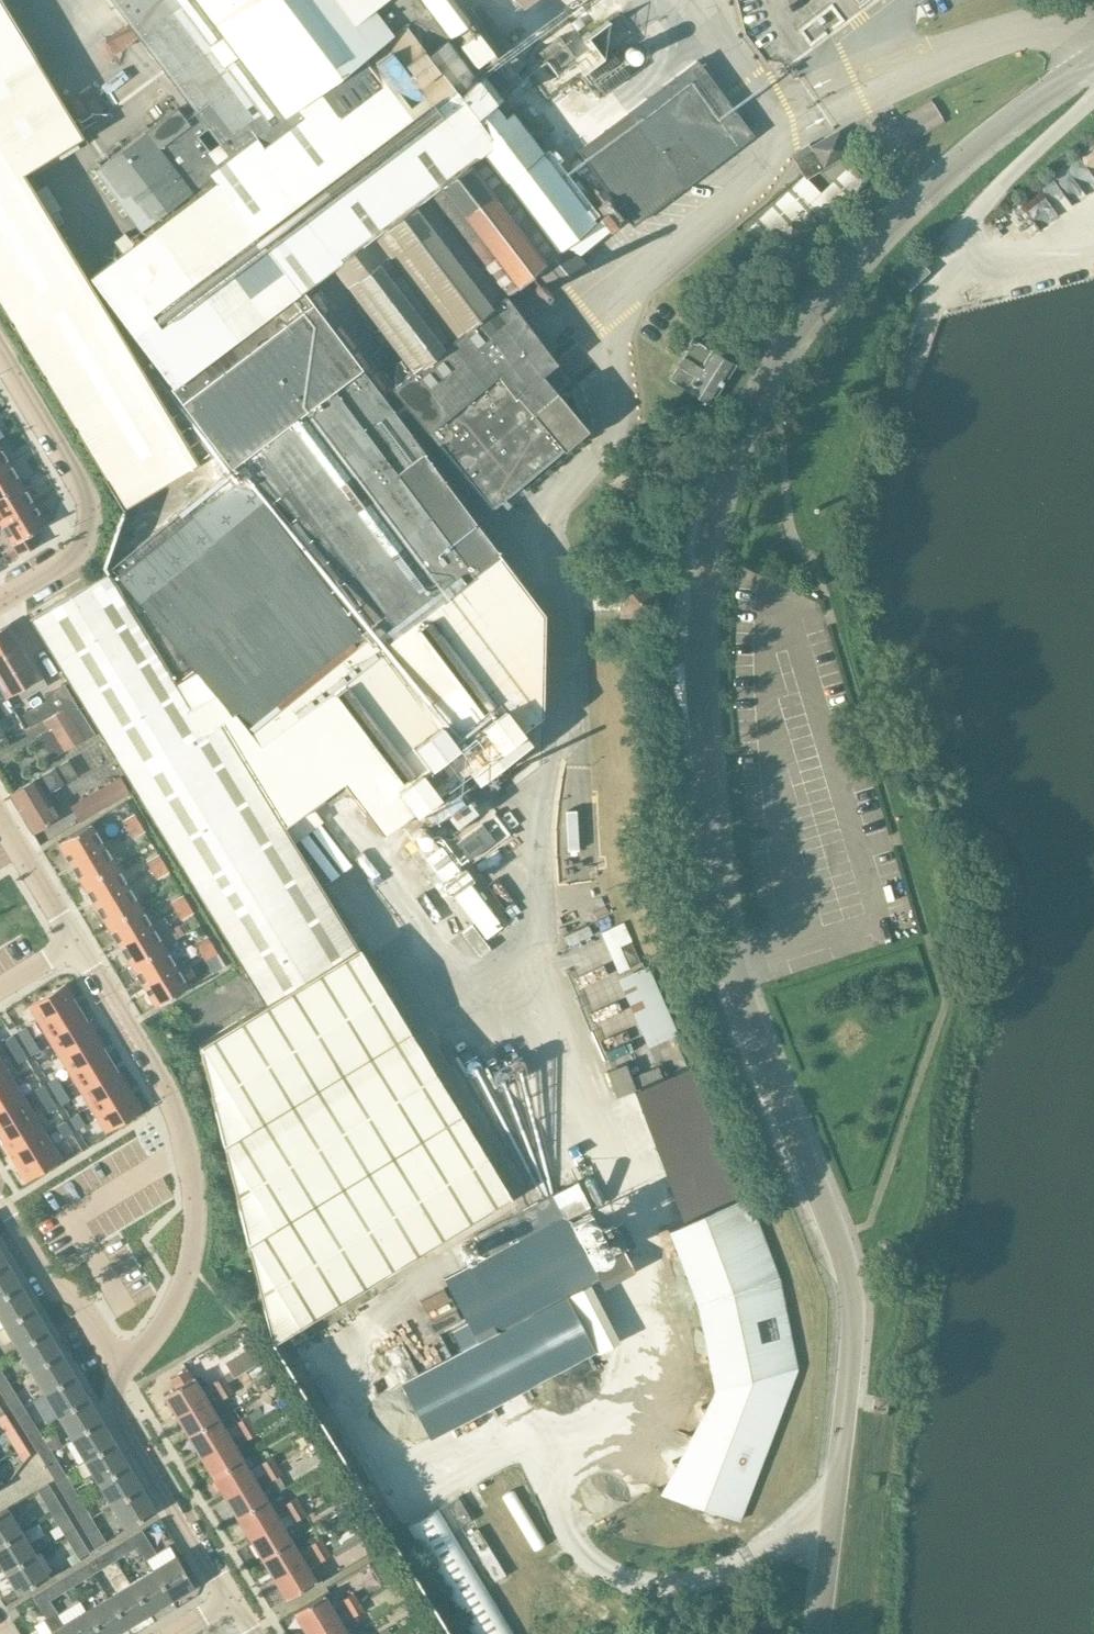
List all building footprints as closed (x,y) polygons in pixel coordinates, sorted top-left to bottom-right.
[(121,510),(126,507),(125,506),(198,462),(24,173),(84,136),(1,0),(0,0),(0,309),(121,510)] [(29,618),(134,789),(264,1003),(199,1042),(272,1341),(508,1196),(357,946),(283,825),(342,780),(381,832),(466,768),(476,781),(529,741),(520,728),(539,713),(543,612),(497,552),(485,536),(299,290),(331,266),(411,372),(392,387),(491,508),(563,448),(586,429),(556,392),(555,392),(540,374),(554,362),(506,298),(504,296),(531,274),(537,270),(553,290),(585,263),(578,254),(608,230),(599,219),(595,222),(482,73),(499,60),(454,0),(120,0),(193,97),(95,170),(144,236),(88,278),(233,468),(149,536),(111,567),(119,575),(112,579),(107,571),(103,573),(92,580),(29,618)] [(593,79),(624,60),(604,27),(588,37),(601,58),(586,67),(593,79)] [(552,72),(574,56),(560,36),(537,53),(552,72)] [(633,225),(752,135),(697,60),(577,150),(633,225)] [(911,132),(944,121),(938,101),(905,112),(911,132)] [(848,151),(849,146),(843,135),(838,134),(820,145),(818,150),(799,161),(808,176),(820,169),(818,165),(825,161),(830,162),(848,151)] [(778,269),(869,181),(852,163),(822,192),(805,174),(744,233),(778,269)] [(710,349),(714,344),(712,339),(697,329),(692,330),(688,336),(692,339),(668,378),(710,404),(735,364),(710,349)] [(0,465),(0,494),(19,483),(6,461),(0,465)] [(0,494),(0,522),(31,503),(19,483),(0,494)] [(31,503),(0,522),(0,523),(16,549),(19,555),(37,544),(30,533),(44,525),(31,503)] [(16,549),(4,556),(7,562),(19,555),(16,549)] [(653,616),(656,587),(615,583),(612,613),(653,616)] [(27,694),(45,684),(9,623),(0,628),(0,647),(27,694)] [(27,694),(0,647),(0,687),(6,697),(17,690),(22,697),(27,694)] [(64,717),(68,715),(78,709),(63,683),(43,695),(46,700),(22,714),(30,726),(59,709),(60,710),(64,717)] [(0,700),(0,719),(14,711),(6,697),(0,700)] [(45,719),(51,728),(38,736),(51,758),(93,733),(78,709),(68,715),(64,717),(60,710),(45,719)] [(49,791),(77,775),(67,759),(8,794),(31,832),(58,815),(48,798),(52,795),(49,791)] [(80,821),(128,792),(119,776),(70,805),(80,821)] [(129,828),(139,822),(134,814),(124,820),(129,828)] [(144,830),(139,822),(129,828),(134,836),(144,830)] [(58,842),(70,863),(102,844),(90,823),(58,842)] [(83,883),(115,864),(102,844),(70,863),(83,883)] [(501,926),(440,846),(422,859),(473,926),(483,940),(501,926)] [(153,869),(163,863),(158,855),(149,861),(153,869)] [(168,871),(163,863),(153,869),(158,877),(168,871)] [(115,864),(83,883),(95,904),(127,885),(115,864)] [(107,924),(139,905),(127,885),(95,904),(107,924)] [(178,910),(188,904),(183,896),(173,902),(178,910)] [(193,912),(188,904),(178,910),(183,918),(193,912)] [(119,945),(151,925),(139,905),(107,924),(119,945)] [(179,924),(171,929),(176,938),(184,933),(179,924)] [(131,965),(163,946),(151,925),(119,945),(131,965)] [(483,940),(473,926),(462,934),(478,955),(488,947),(483,940)] [(202,950),(212,944),(207,937),(197,943),(202,950)] [(631,941),(619,946),(629,968),(640,963),(631,941)] [(217,953),(212,944),(202,950),(207,959),(217,953)] [(143,985),(176,966),(163,946),(131,965),(143,985)] [(652,964),(622,975),(649,1046),(679,1034),(652,964)] [(176,966),(143,985),(156,1006),(188,987),(176,966)] [(66,984),(29,1006),(44,1032),(81,1009),(66,984)] [(81,1009),(44,1032),(59,1057),(96,1034),(81,1009)] [(17,1013),(9,1018),(16,1029),(24,1024),(17,1013)] [(26,1027),(18,1032),(25,1043),(32,1039),(26,1027)] [(96,1034),(59,1057),(74,1081),(111,1059),(96,1034)] [(13,1035),(5,1040),(12,1051),(20,1047),(13,1035)] [(32,1039),(25,1043),(32,1055),(39,1050),(32,1039)] [(20,1047),(12,1051),(19,1063),(26,1058),(20,1047)] [(0,1059),(0,1093),(15,1083),(0,1059)] [(111,1059),(74,1081),(89,1106),(126,1084),(111,1059)] [(630,1076),(629,1076),(634,1089),(663,1078),(659,1065),(630,1076)] [(56,1077),(48,1082),(55,1093),(63,1088),(56,1077)] [(0,1093),(0,1126),(30,1108),(15,1083),(0,1093)] [(126,1084),(89,1106),(105,1132),(142,1110),(126,1084)] [(43,1085),(35,1090),(42,1101),(50,1096),(43,1085)] [(63,1088),(55,1093),(62,1104),(69,1100),(63,1088)] [(50,1096),(42,1101),(49,1112),(56,1108),(50,1096)] [(0,1126),(0,1141),(9,1156),(46,1133),(30,1108),(0,1126)] [(65,1121),(57,1126),(64,1137),(71,1133),(65,1121)] [(46,1133),(9,1156),(24,1181),(61,1159),(46,1133)] [(461,1349),(401,1381),(430,1438),(595,1351),(565,1295),(587,1283),(597,1278),(591,1267),(565,1219),(563,1215),(552,1195),(474,1236),(485,1257),(445,1278),(469,1323),(452,1332),(461,1349)] [(734,1379),(733,1383),(724,1386),(706,1413),(707,1417),(701,1419),(672,1463),(665,1492),(724,1508),(725,1506),(749,1522),(766,1457),(759,1458),(754,1438),(770,1434),(757,1431),(744,1422),(772,1416),(749,1410),(772,1404),(781,1391),(777,1376),(784,1380),(789,1403),(795,1383),(789,1381),(786,1371),(802,1367),(763,1200),(695,1215),(734,1379)] [(6,1262),(0,1265),(0,1296),(19,1284),(6,1262)] [(30,1303),(19,1284),(0,1296),(0,1321),(30,1303)] [(46,1329),(30,1303),(0,1321),(0,1322),(15,1347),(46,1329)] [(28,1369),(59,1351),(46,1329),(15,1347),(28,1369)] [(174,1386),(162,1393),(175,1414),(204,1396),(216,1389),(227,1382),(235,1377),(237,1376),(243,1372),(261,1362),(254,1350),(228,1366),(230,1369),(222,1373),(211,1380),(199,1387),(192,1375),(191,1376),(185,1367),(169,1377),(174,1386)] [(73,1373),(59,1351),(28,1369),(42,1392),(73,1373)] [(235,1377),(227,1382),(232,1390),(248,1381),(243,1372),(237,1376),(235,1377)] [(73,1373),(42,1392),(55,1413),(85,1395),(73,1373)] [(232,1390),(227,1382),(216,1389),(221,1397),(232,1390)] [(0,1386),(0,1399),(8,1412),(18,1406),(4,1384),(0,1386)] [(85,1395),(55,1413),(69,1437),(100,1418),(85,1395)] [(186,1433),(216,1415),(204,1396),(175,1414),(186,1433)] [(30,1428),(18,1406),(8,1412),(21,1433),(30,1428)] [(257,1408),(247,1414),(252,1423),(262,1416),(257,1408)] [(240,1430),(252,1423),(247,1414),(235,1421),(240,1430)] [(9,1428),(1,1415),(0,1416),(0,1431),(1,1433),(9,1428)] [(199,1454),(229,1437),(216,1415),(186,1433),(199,1454)] [(83,1460),(113,1441),(100,1418),(69,1437),(83,1460)] [(257,1431),(252,1423),(240,1430),(246,1438),(257,1431)] [(17,1441),(9,1428),(1,1433),(8,1446),(17,1441)] [(45,1451),(30,1428),(21,1433),(35,1457),(45,1451)] [(211,1473),(240,1455),(229,1437),(199,1454),(211,1473)] [(83,1460),(96,1482),(127,1464),(113,1441),(83,1460)] [(19,1445),(11,1450),(19,1464),(26,1456),(19,1445)] [(58,1474),(45,1451),(35,1457),(49,1480),(58,1474)] [(264,1469),(276,1462),(270,1454),(259,1461),(264,1469)] [(253,1476),(240,1455),(211,1473),(223,1494),(253,1476)] [(281,1471),(276,1462),(264,1469),(269,1478),(281,1471)] [(110,1505),(140,1486),(127,1464),(96,1482),(110,1505)] [(62,1503),(72,1497),(58,1474),(49,1480),(62,1503)] [(235,1515),(265,1497),(253,1476),(223,1494),(235,1515)] [(47,1514),(57,1508),(43,1485),(34,1491),(47,1514)] [(154,1510),(140,1486),(110,1505),(124,1528),(154,1510)] [(288,1509),(300,1502),(294,1494),(283,1501),(288,1509)] [(76,1525),(85,1519),(72,1497),(62,1503),(76,1525)] [(247,1534),(277,1516),(265,1497),(235,1515),(247,1534)] [(300,1502),(288,1509),(293,1518),(305,1511),(300,1502)] [(20,1531),(6,1508),(0,1511),(0,1542),(20,1531)] [(60,1536),(70,1530),(57,1508),(47,1514),(60,1536)] [(409,1526),(475,1633),(514,1633),(438,1509),(409,1526)] [(277,1516),(247,1534),(260,1556),(290,1538),(282,1524),(277,1516)] [(100,1544),(85,1519),(76,1525),(90,1549),(100,1544)] [(358,1526),(330,1541),(333,1547),(331,1548),(335,1555),(363,1540),(359,1533),(361,1532),(358,1526)] [(84,1554),(70,1530),(60,1536),(74,1559),(84,1554)] [(141,1530),(131,1536),(138,1547),(145,1558),(154,1552),(141,1530)] [(33,1552),(20,1531),(0,1542),(0,1567),(2,1571),(33,1552)] [(131,1536),(109,1549),(116,1560),(138,1547),(131,1536)] [(320,1536),(308,1542),(313,1551),(325,1544),(320,1536)] [(290,1538),(260,1556),(272,1576),(302,1558),(297,1549),(290,1538)] [(325,1544),(313,1551),(318,1559),(330,1553),(325,1544)] [(109,1549),(86,1563),(93,1574),(116,1560),(109,1549)] [(47,1576),(33,1552),(2,1571),(16,1594),(47,1576)] [(151,1569),(170,1600),(193,1586),(175,1555),(151,1569)] [(302,1558),(272,1576),(286,1598),(315,1580),(307,1566),(302,1558)] [(86,1563),(64,1577),(70,1588),(93,1574),(86,1563)] [(151,1569),(129,1582),(148,1613),(170,1600),(151,1569)] [(118,1589),(107,1596),(125,1627),(148,1613),(129,1582),(124,1573),(112,1580),(118,1589)] [(64,1577),(41,1591),(48,1602),(70,1588),(64,1577)] [(41,1591),(33,1596),(47,1618),(55,1613),(48,1602),(41,1591)] [(347,1608),(359,1601),(353,1593),(342,1600),(347,1608)] [(306,1633),(336,1615),(323,1594),(293,1611),(306,1633)] [(84,1610),(98,1633),(114,1633),(125,1627),(107,1596),(84,1610)] [(364,1610),(359,1601),(347,1608),(352,1617),(364,1610)] [(57,1616),(61,1624),(67,1633),(98,1633),(84,1610),(79,1603),(57,1616)] [(45,1633),(67,1633),(61,1624),(57,1616),(55,1613),(47,1618),(46,1619),(52,1629),(45,1633)] [(307,1633),(347,1633),(336,1615),(306,1633),(307,1633)] [(376,1631),(378,1633),(391,1633),(386,1625),(376,1631)]
